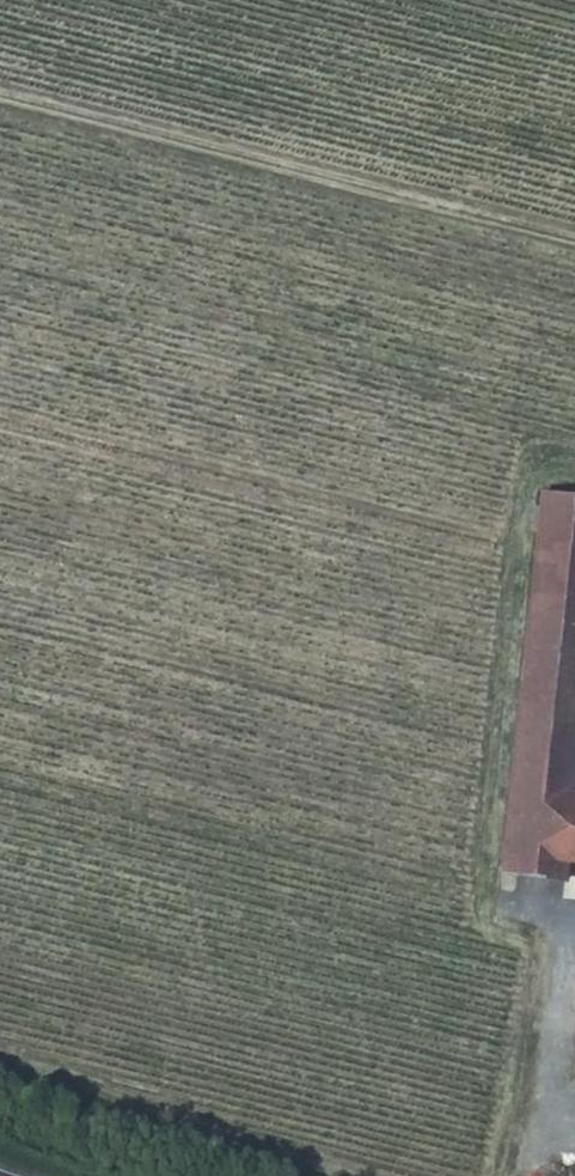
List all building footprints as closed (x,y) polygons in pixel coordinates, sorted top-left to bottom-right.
[(505,868),(552,873),(552,877),(569,879),(572,859),(574,859),(574,492),(541,489),(505,868)]
